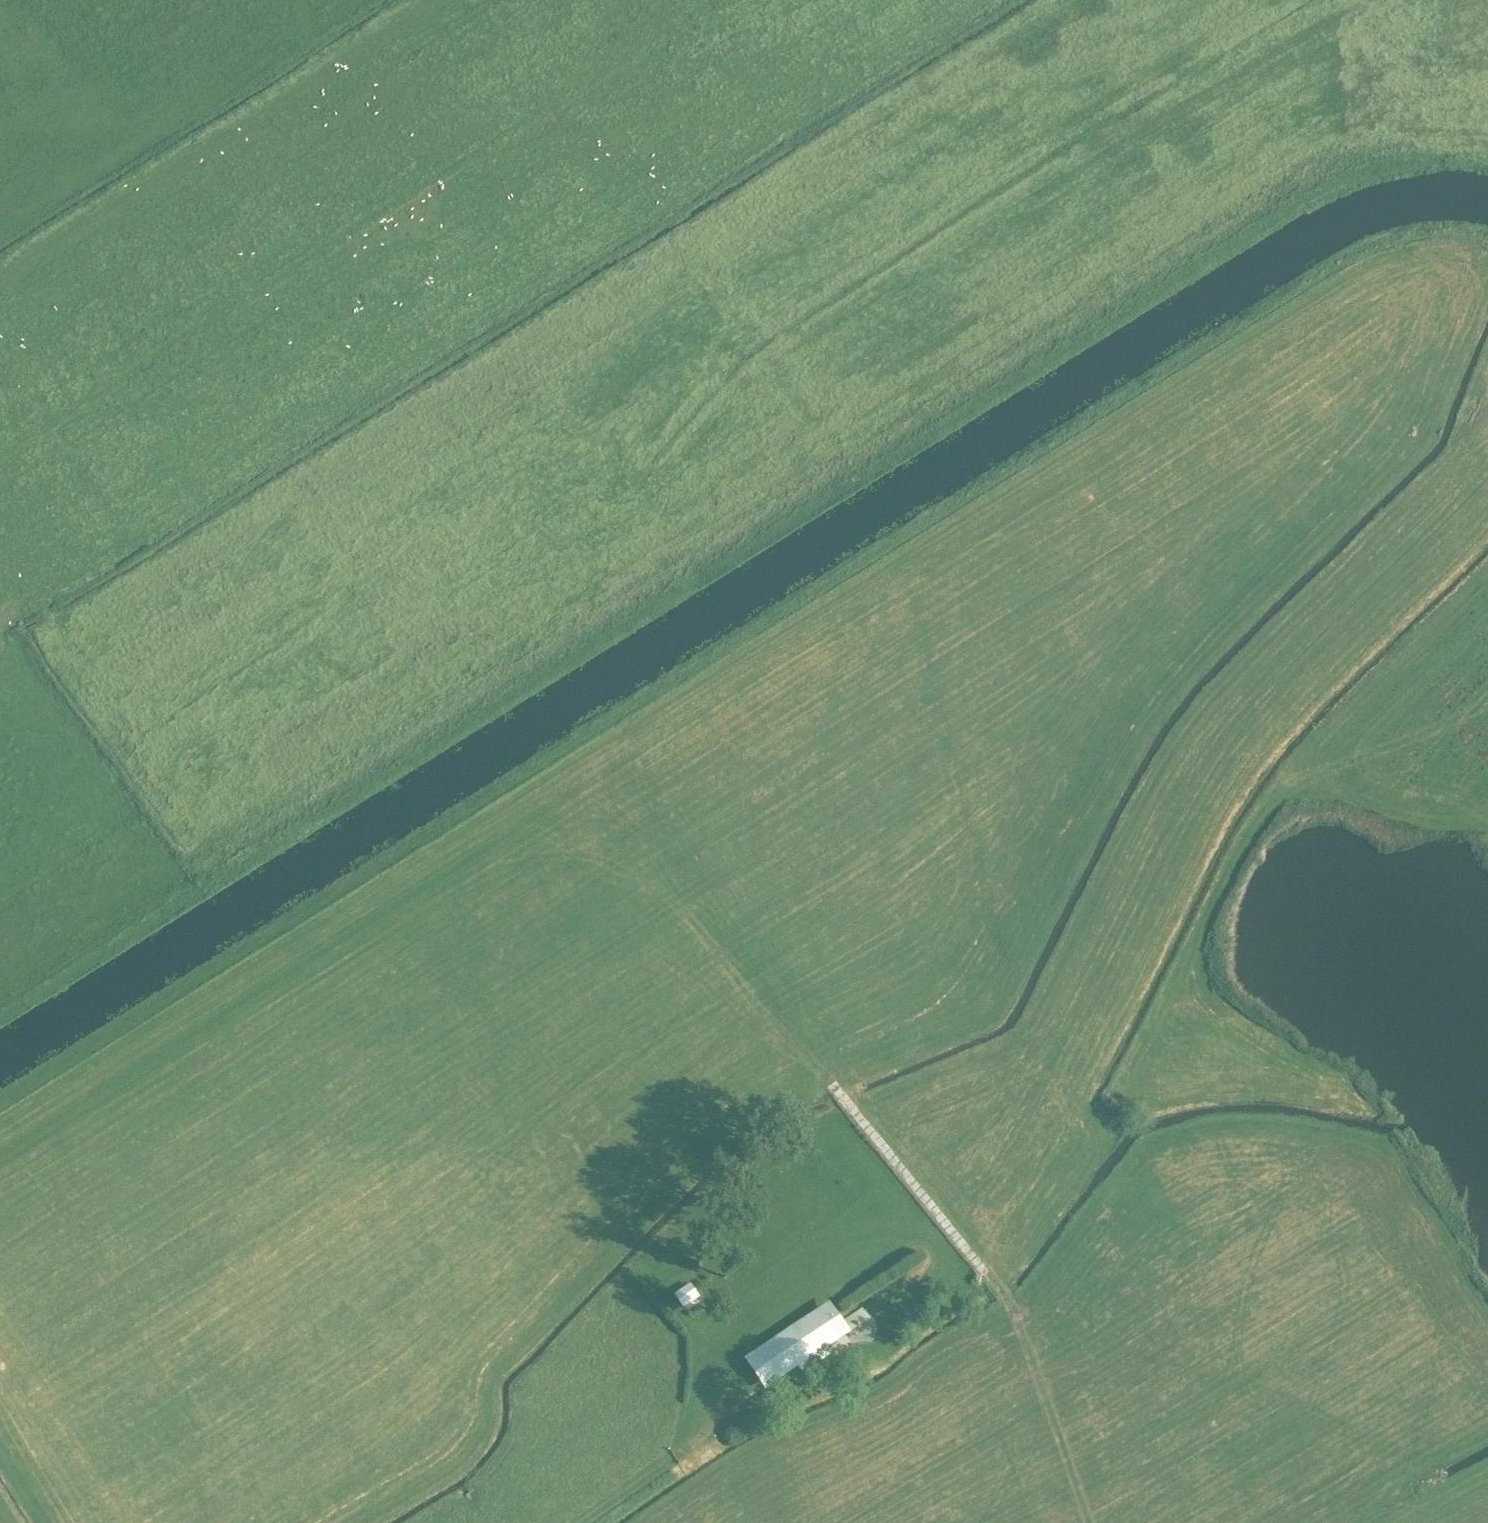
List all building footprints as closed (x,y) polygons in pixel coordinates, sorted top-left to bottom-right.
[(676,1293),(685,1306),(700,1296),(691,1283),(676,1293)] [(830,1308),(763,1353),(777,1374),(805,1355),(810,1363),(827,1352),(822,1344),(844,1329),(830,1308)]
